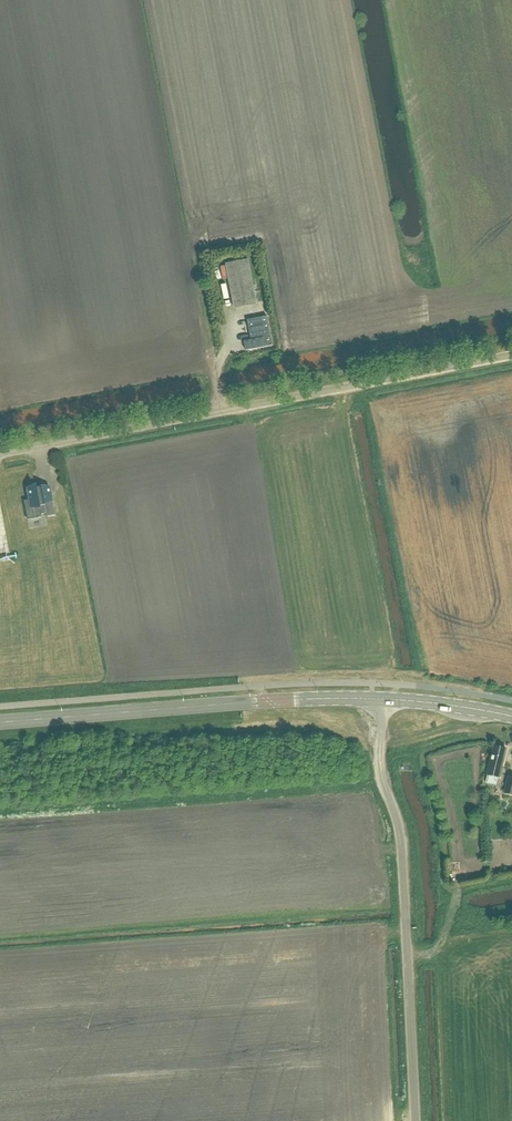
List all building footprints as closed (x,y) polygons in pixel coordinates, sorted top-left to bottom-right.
[(235,308),(257,304),(249,260),(227,264),(235,308)] [(248,320),(251,340),(244,342),(246,351),(273,346),(268,317),(248,320)] [(52,501),(49,487),(36,489),(35,487),(26,488),(28,500),(24,501),(27,520),(41,518),(41,515),(45,514),(46,517),(54,515),(52,501)] [(501,778),(503,768),(505,759),(504,759),(506,749),(495,746),(493,755),(492,754),(487,774),(489,775),(486,783),(497,786),(499,777),(501,778)]
